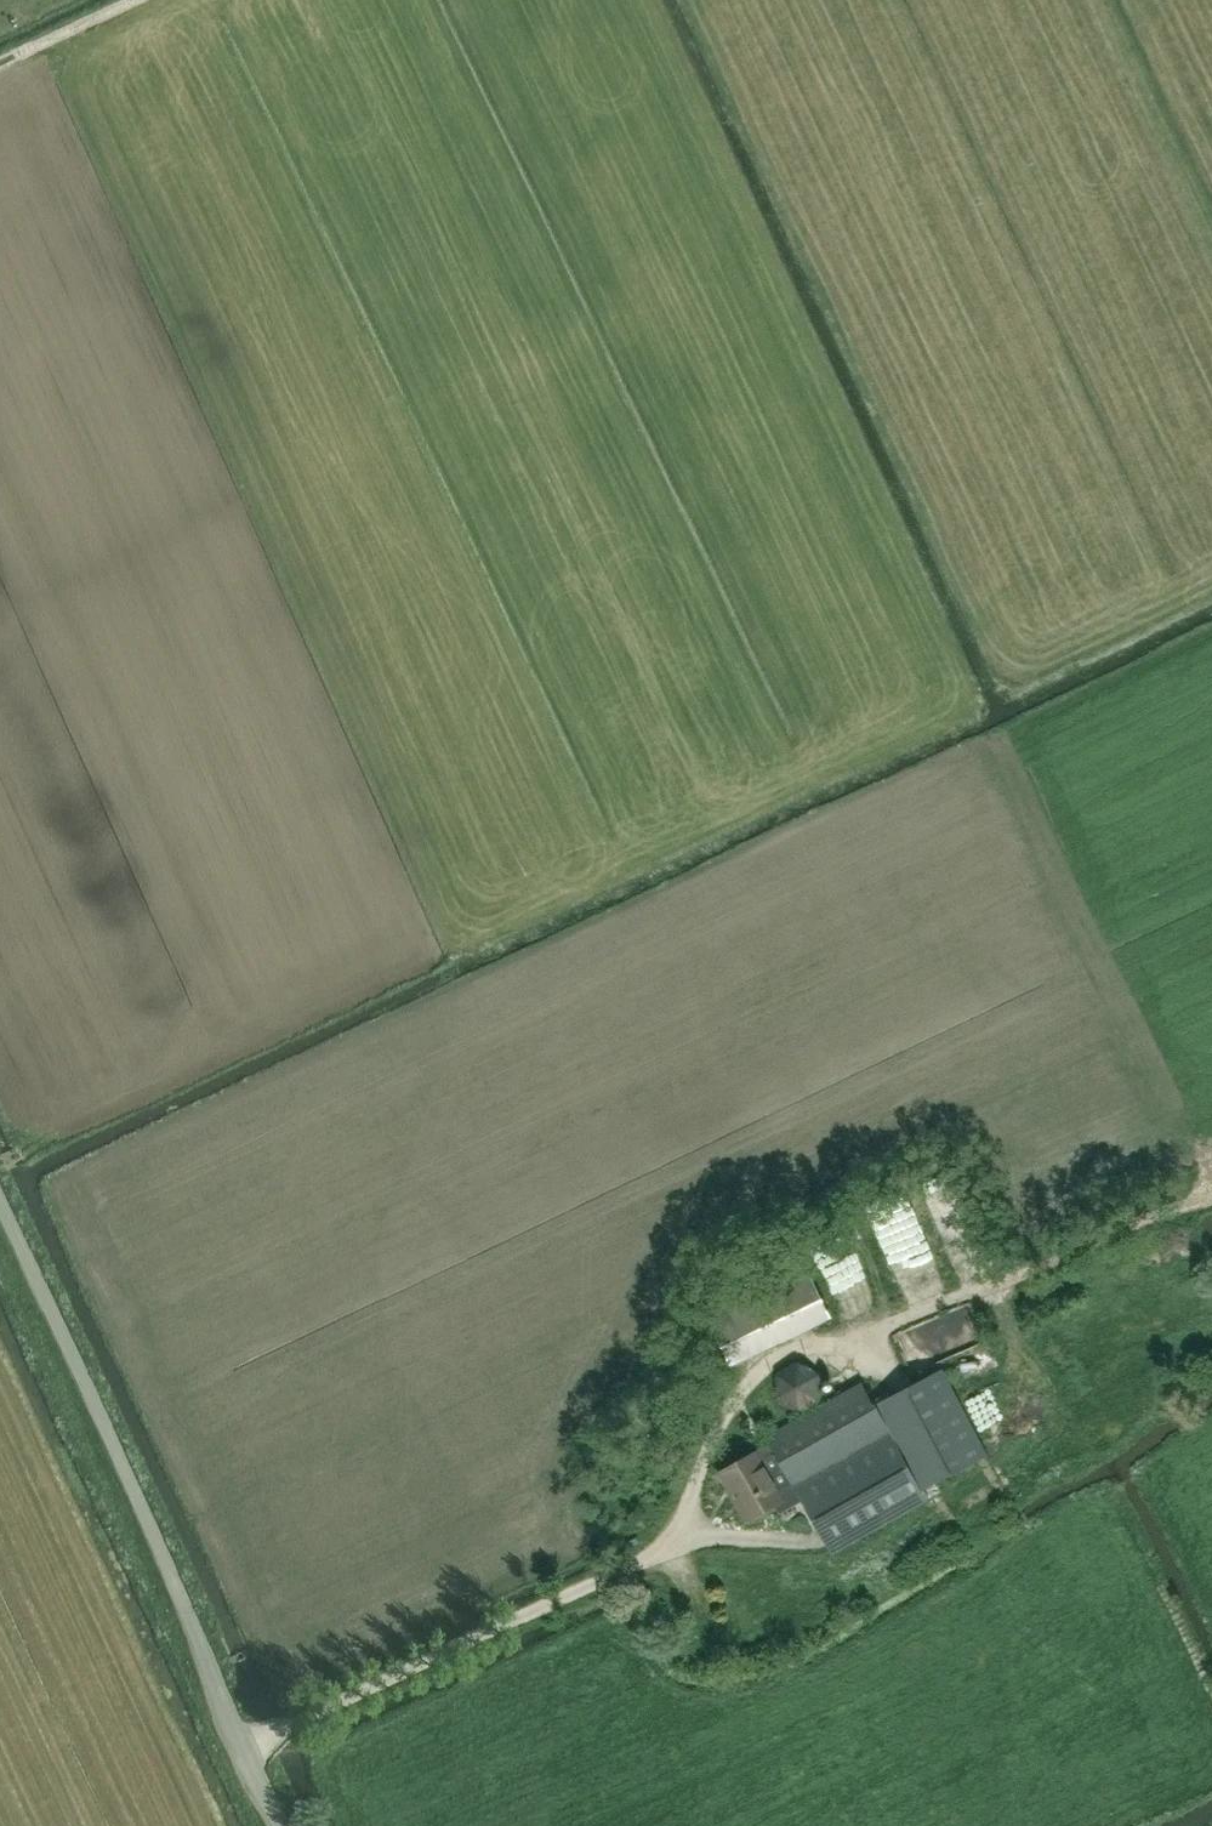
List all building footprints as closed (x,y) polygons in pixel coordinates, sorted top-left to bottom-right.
[(924,1209),(893,1216),(899,1241),(930,1234),(924,1209)] [(823,1239),(834,1283),(894,1268),(883,1225),(823,1239)] [(901,1245),(917,1287),(949,1275),(932,1233),(901,1245)] [(706,1314),(731,1367),(831,1318),(806,1266),(706,1314)] [(861,1385),(765,1436),(770,1444),(719,1473),(720,1474),(722,1473),(733,1492),(731,1494),(747,1522),(775,1506),(780,1513),(802,1500),(832,1553),(928,1499),(923,1489),(987,1455),(940,1370),(889,1398),(887,1395),(871,1403),(861,1385)] [(1045,1372),(1011,1377),(1017,1424),(1051,1420),(1045,1372)] [(624,1528),(618,1531),(621,1538),(627,1536),(624,1528)]
